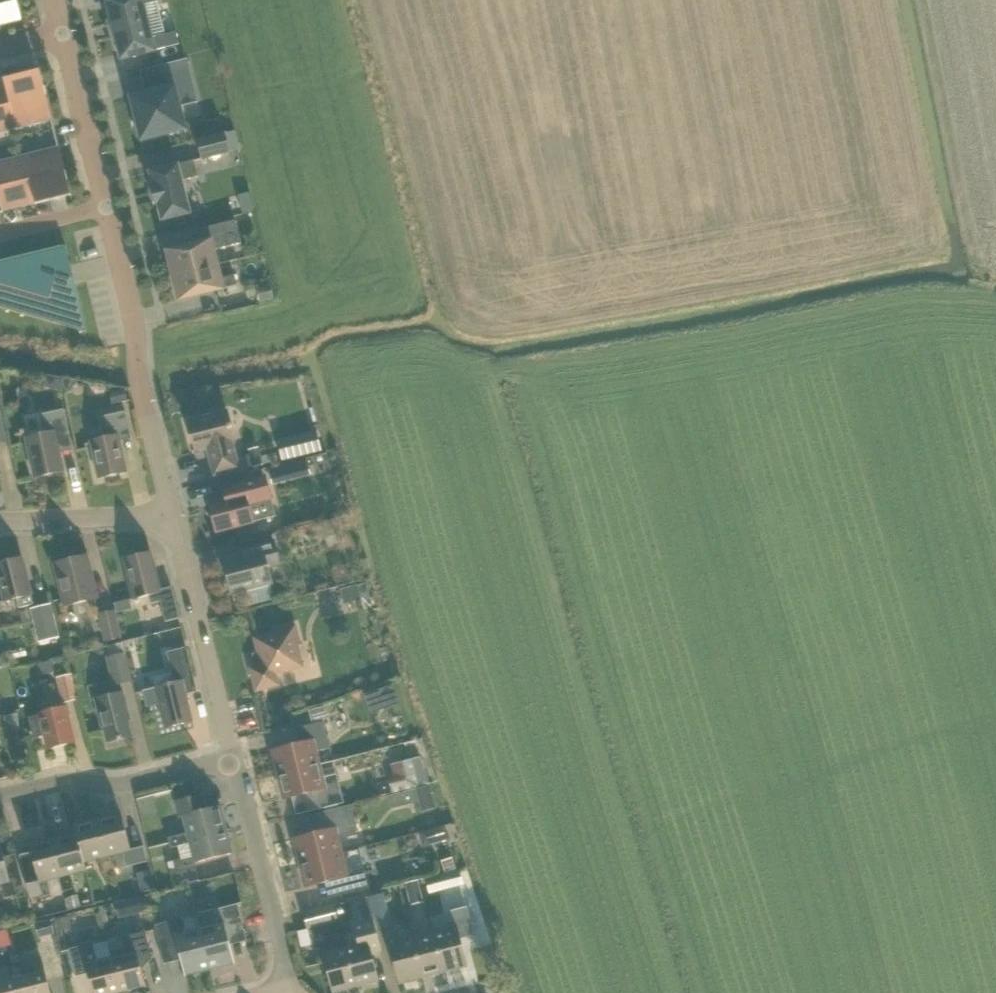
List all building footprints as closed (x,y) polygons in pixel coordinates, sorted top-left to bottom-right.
[(18,18),(14,0),(0,0),(0,23),(18,18)] [(106,1),(121,59),(154,51),(154,50),(179,45),(176,32),(151,39),(143,5),(157,2),(157,0),(109,0),(106,1)] [(177,100),(194,96),(195,101),(196,101),(186,60),(150,70),(150,71),(156,69),(162,89),(131,97),(137,123),(134,124),(137,136),(140,135),(141,139),(184,128),(177,100)] [(39,71),(4,80),(17,129),(17,128),(29,125),(29,126),(30,125),(29,120),(36,118),(37,119),(38,118),(49,115),(50,120),(52,120),(39,71)] [(0,81),(0,127),(2,127),(3,127),(3,126),(15,124),(16,129),(17,129),(4,80),(0,81)] [(197,141),(202,159),(229,152),(225,134),(197,141)] [(25,155),(24,155),(36,204),(71,195),(59,146),(58,147),(59,152),(48,155),(47,154),(46,154),(47,155),(39,157),(37,152),(36,152),(36,153),(25,155)] [(2,213),(36,204),(24,155),(23,155),(25,161),(13,163),(12,163),(12,164),(5,166),(5,165),(3,165),(4,166),(0,167),(0,203),(2,213)] [(149,172),(154,189),(152,189),(155,204),(157,204),(162,221),(190,213),(182,181),(197,177),(193,161),(177,165),(178,165),(149,172)] [(169,251),(176,275),(215,266),(211,251),(241,243),(235,221),(196,231),(199,244),(169,251)] [(65,245),(0,262),(0,308),(87,332),(76,288),(54,282),(65,245)] [(54,282),(76,288),(65,245),(54,282)] [(215,266),(176,275),(181,299),(237,285),(235,275),(218,279),(215,266)] [(261,301),(273,298),(270,286),(258,289),(261,301)] [(57,377),(54,389),(64,391),(62,378),(57,377)] [(112,405),(128,401),(125,389),(110,392),(112,405)] [(45,434),(26,438),(34,478),(64,471),(56,438),(69,435),(63,410),(41,414),(45,434)] [(91,441),(99,478),(126,472),(120,441),(131,439),(125,412),(104,416),(109,437),(91,441)] [(196,451),(207,448),(214,475),(239,469),(232,442),(235,441),(228,412),(215,415),(212,414),(202,416),(201,419),(188,422),(196,451)] [(318,435),(278,445),(282,461),(322,450),(318,435)] [(253,468),(263,465),(258,447),(248,450),(253,468)] [(269,471),(272,483),(294,477),(291,465),(269,471)] [(222,488),(225,500),(209,504),(216,532),(253,522),(248,504),(265,500),(260,479),(222,488)] [(225,567),(232,594),(272,584),(267,568),(280,564),(274,541),(246,548),(249,561),(225,567)] [(151,553),(124,559),(134,599),(149,595),(151,604),(161,601),(166,622),(179,618),(172,588),(160,590),(151,553)] [(54,564),(64,606),(98,598),(87,556),(54,564)] [(0,564),(0,583),(5,601),(17,598),(19,608),(34,604),(22,558),(0,564)] [(365,607),(372,605),(366,583),(357,585),(361,600),(363,599),(365,607)] [(344,604),(361,600),(357,585),(340,590),(344,604)] [(117,613),(125,611),(123,601),(115,603),(117,613)] [(60,637),(51,604),(30,609),(39,642),(60,637)] [(115,610),(98,615),(105,642),(122,638),(115,610)] [(274,672),(301,666),(295,644),(299,643),(294,626),(278,631),(279,634),(257,640),(264,666),(252,669),(257,690),(277,684),(274,672)] [(125,653),(126,653),(123,642),(107,646),(110,656),(125,653)] [(175,684),(156,688),(165,728),(193,721),(183,682),(194,679),(187,648),(167,652),(175,684)] [(1,666),(9,664),(5,651),(0,652),(0,665),(1,666)] [(132,682),(125,653),(110,656),(106,657),(113,686),(132,682)] [(78,700),(71,675),(56,678),(62,704),(78,700)] [(104,727),(108,742),(132,736),(128,721),(130,721),(123,692),(95,699),(102,727),(104,727)] [(335,704),(308,711),(314,735),(349,726),(342,702),(335,704)] [(40,714),(40,715),(29,718),(34,738),(45,736),(48,749),(74,743),(66,707),(40,714)] [(272,751),(278,775),(319,765),(313,741),(272,751)] [(427,785),(418,758),(391,765),(393,774),(386,776),(390,794),(413,789),(427,785)] [(319,765),(278,775),(284,799),(312,792),(316,809),(343,802),(336,774),(322,778),(319,765)] [(429,785),(427,785),(413,789),(419,812),(435,809),(429,785)] [(170,848),(190,843),(189,839),(226,830),(221,806),(207,809),(203,794),(174,801),(179,818),(183,817),(187,833),(168,838),(170,848)] [(322,832),(294,839),(300,863),(341,853),(337,837),(358,831),(351,805),(317,814),(322,832)] [(121,813),(98,819),(107,857),(111,856),(122,853),(126,868),(148,863),(144,845),(130,849),(121,813)] [(111,856),(107,857),(98,819),(74,825),(76,833),(84,863),(99,859),(103,873),(115,870),(111,856)] [(449,840),(445,826),(437,828),(432,829),(419,833),(423,847),(435,844),(441,842),(449,840)] [(189,839),(190,843),(193,857),(174,861),(176,871),(170,873),(174,888),(200,881),(195,863),(232,853),(226,830),(189,839)] [(53,839),(63,876),(59,877),(63,892),(74,889),(71,874),(86,870),(84,863),(76,833),(53,839)] [(47,880),(59,877),(63,876),(53,839),(29,845),(32,854),(20,857),(30,897),(39,895),(40,898),(51,895),(47,880)] [(0,844),(0,884),(2,884),(5,898),(25,893),(15,855),(4,858),(0,844)] [(347,876),(341,853),(300,863),(306,887),(332,880),(336,896),(369,888),(365,871),(347,876)] [(426,881),(429,894),(464,885),(460,872),(426,881)] [(405,883),(410,906),(423,903),(418,880),(405,883)] [(369,898),(378,931),(393,928),(383,894),(369,898)] [(70,910),(81,906),(77,895),(67,898),(70,910)] [(147,911),(143,897),(129,900),(132,915),(147,911)] [(196,915),(199,928),(210,970),(234,964),(227,937),(245,932),(238,905),(196,915)] [(303,913),(307,930),(338,922),(334,906),(303,913)] [(456,927),(434,933),(444,972),(467,966),(460,938),(474,935),(467,907),(452,911),(456,927)] [(59,932),(71,929),(68,916),(56,919),(59,932)] [(358,945),(346,948),(356,986),(378,980),(372,955),(381,952),(372,918),(352,923),(358,945)] [(186,976),(210,970),(199,928),(185,932),(182,919),(154,926),(161,951),(179,946),(186,976)] [(51,920),(35,924),(39,938),(54,934),(51,920)] [(10,942),(7,930),(0,932),(0,944),(10,942)] [(112,957),(120,992),(144,986),(138,962),(152,958),(145,930),(121,936),(126,954),(113,957),(112,957)] [(434,933),(412,938),(422,977),(444,972),(434,933)] [(422,977),(412,938),(389,944),(400,983),(422,977)] [(112,957),(97,961),(93,943),(69,949),(76,976),(90,973),(95,992),(117,992),(120,992),(112,957)] [(333,992),(356,986),(346,948),(323,954),(333,992)] [(24,978),(28,992),(51,992),(42,958),(33,961),(36,975),(24,978)] [(0,969),(0,970),(6,992),(28,992),(24,978),(12,981),(8,967),(0,969)]
